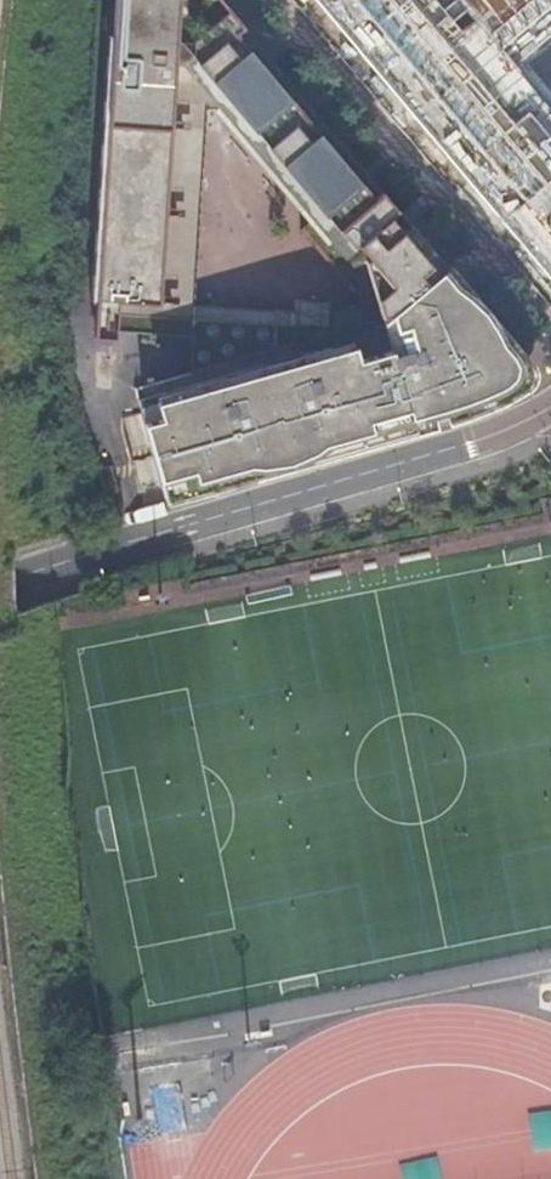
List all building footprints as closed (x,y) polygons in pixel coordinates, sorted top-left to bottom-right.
[(299,230),(375,320),(385,318),(386,319),(392,314),(446,268),(269,58),(261,66),(218,15),(175,13),(176,0),(114,0),(112,34),(94,300),(115,302),(114,331),(190,337),(193,305),(205,109),(221,110),(313,219),(299,230)] [(261,66),(269,58),(220,0),(176,0),(175,13),(218,15),(261,66)] [(550,282),(550,0),(314,0),(550,282)] [(106,33),(89,300),(94,300),(112,34),(106,33)] [(353,340),(281,360),(309,459),(337,451),(415,429),(412,418),(444,409),(446,414),(516,384),(519,363),(468,303),(473,299),(467,292),(452,275),(446,268),(392,314),(402,351),(393,354),(392,351),(359,360),(353,340)] [(516,384),(446,414),(448,420),(471,413),(491,405),(519,390),(524,385),(527,380),(528,376),(528,369),(527,365),(473,299),(468,303),(519,363),(516,384)] [(94,300),(92,336),(113,338),(114,331),(115,302),(94,300)] [(329,302),(297,300),(296,311),(295,325),(327,327),(329,302)] [(296,311),(193,305),(190,337),(188,374),(294,344),(295,325),(296,311)] [(402,351),(392,314),(386,319),(383,321),(392,351),(393,354),(402,351)] [(281,360),(243,370),(271,470),(309,459),(281,360)] [(243,370),(138,400),(166,500),(190,493),(271,470),(243,370)] [(448,420),(444,409),(412,418),(415,429),(432,424),(448,420)] [(98,470),(114,514),(124,511),(111,466),(98,470)]
